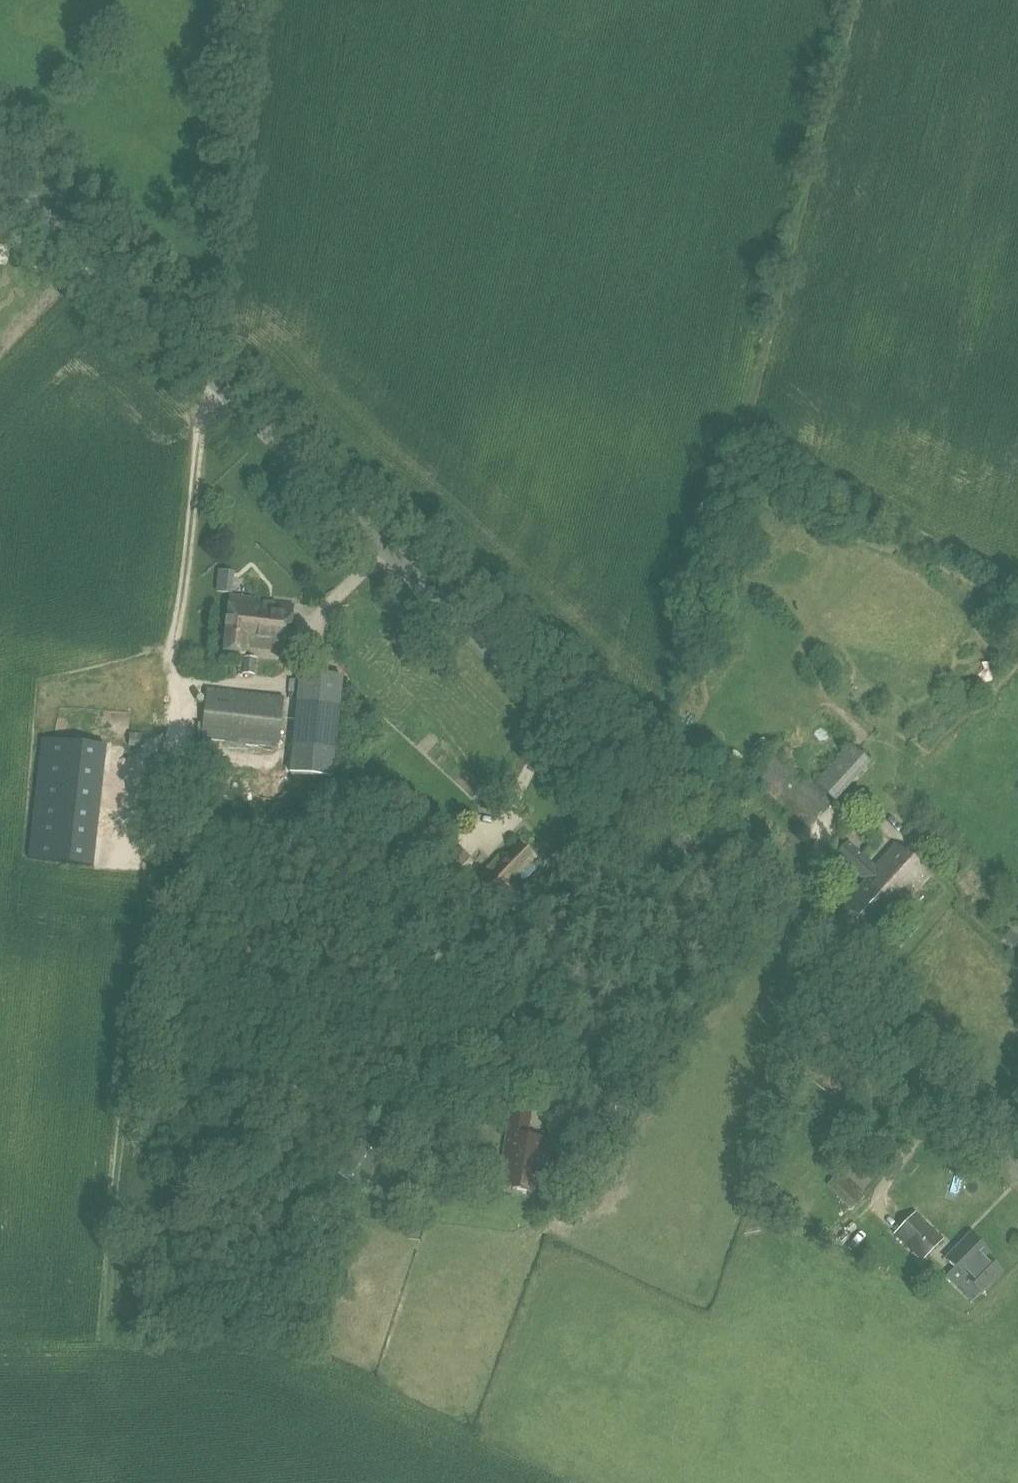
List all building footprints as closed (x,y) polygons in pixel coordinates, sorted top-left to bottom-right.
[(223,655),(242,657),(243,648),(287,652),(292,607),(255,604),(255,600),(228,598),(223,655)] [(344,677),(300,673),(289,774),(333,779),(344,677)] [(202,740),(277,749),(284,697),(206,688),(202,740)] [(810,788),(828,805),(864,766),(846,750),(810,788)] [(47,799),(107,798),(105,754),(55,756),(56,778),(47,778),(47,799)] [(769,756),(755,773),(811,824),(825,808),(769,756)] [(67,838),(67,862),(79,863),(79,838),(67,838)] [(87,840),(86,870),(115,871),(116,841),(87,840)] [(927,874),(893,844),(874,865),(846,840),(834,853),(864,880),(842,904),(872,930),(893,907),(895,910),(927,874)] [(511,885),(508,882),(531,859),(518,846),(503,861),(499,856),(477,877),(495,895),(498,893),(501,896),(511,885)] [(471,859),(462,850),(458,847),(438,869),(450,879),(438,891),(460,911),(467,903),(463,899),(451,888),(461,878),(457,874),(471,859)] [(472,888),(461,878),(451,888),(463,899),(472,888)] [(1015,948),(1017,944),(1017,937),(1010,930),(1001,941),(1012,950),(1015,948)] [(539,1176),(544,1177),(553,1178),(557,1157),(547,1155),(550,1140),(525,1136),(525,1134),(507,1132),(502,1160),(508,1161),(504,1187),(532,1191),(535,1178),(539,1178),(539,1176)] [(827,1184),(848,1208),(866,1194),(844,1171),(827,1184)] [(914,1213),(893,1234),(920,1260),(941,1239),(914,1213)] [(969,1233),(944,1258),(956,1269),(951,1274),(958,1281),(963,1276),(964,1278),(989,1253),(969,1233)]
